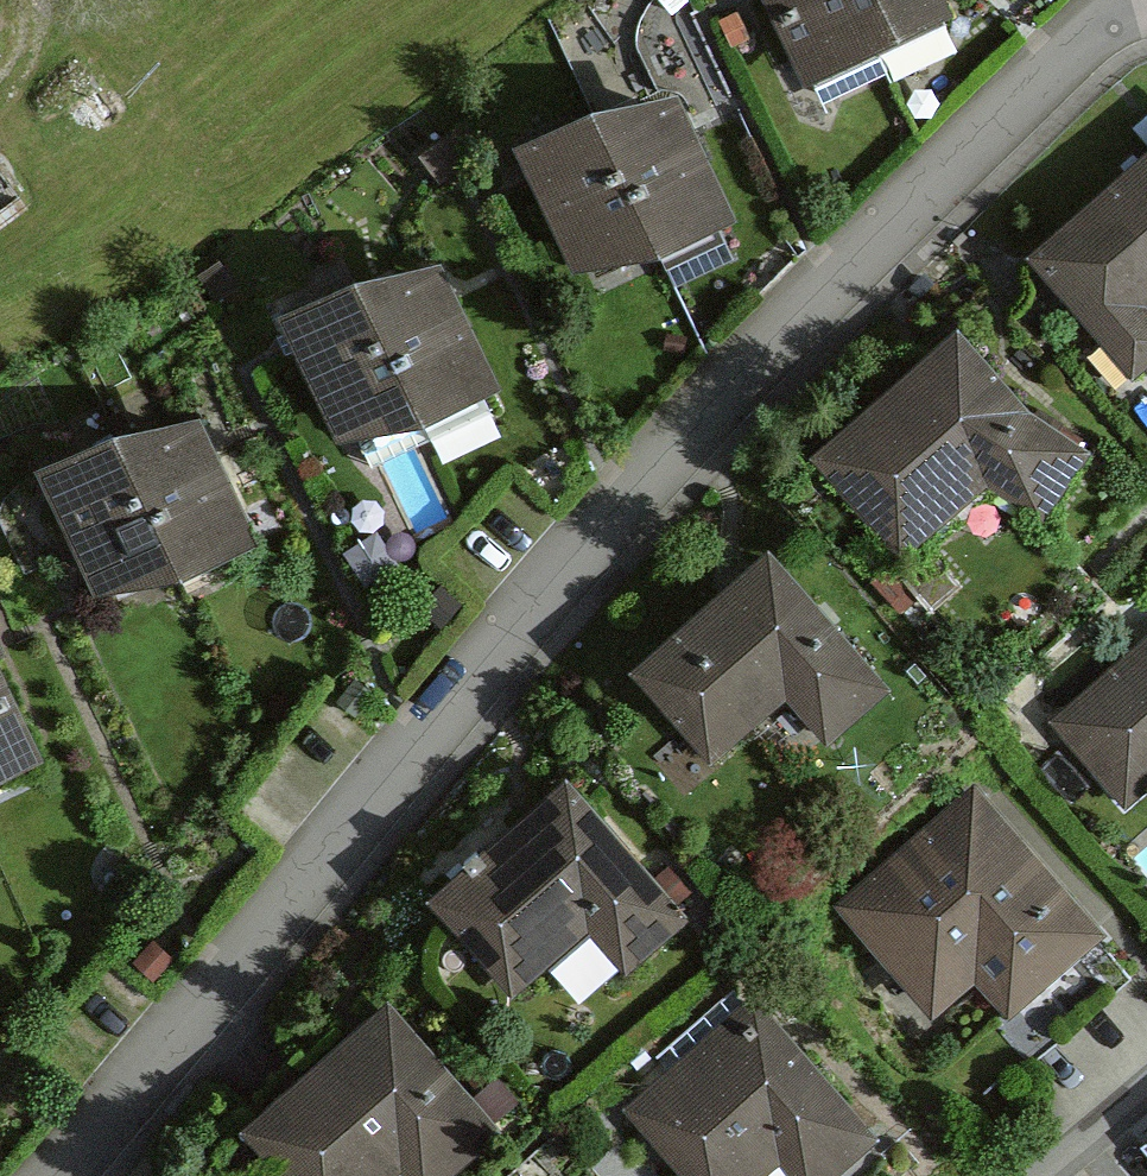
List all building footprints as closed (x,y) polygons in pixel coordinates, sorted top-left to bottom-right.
[(894,56),(868,0),(758,0),(802,97),(894,56)] [(952,29),(939,0),(868,0),(894,56),(952,29)] [(678,102),(600,134),(658,275),(730,228),(678,102)] [(600,134),(522,166),(570,283),(658,275),(600,134)] [(1037,263),(1141,382),(1146,376),(1146,167),(1037,263)] [(422,445),(492,390),(444,272),(365,304),(422,445)] [(334,454),(422,445),(365,304),(286,336),(334,454)] [(904,564),(992,488),(1051,530),(1100,462),(962,336),(816,463),(904,564)] [(179,600),(254,556),(201,424),(121,456),(179,600)] [(91,610),(179,600),(121,456),(42,488),(91,610)] [(718,768),(796,701),(837,748),(896,696),(776,558),(638,677),(718,768)] [(1053,726),(1131,815),(1146,801),(1146,645),(1053,726)] [(0,685),(0,788),(39,770),(0,685)] [(683,911),(567,768),(427,882),(511,985),(594,917),(626,957),(683,911)] [(937,1007),(982,968),(1016,1007),(1107,929),(974,776),(838,893),(937,1007)] [(173,952),(153,935),(134,956),(154,974),(173,952)] [(625,1094),(696,1175),(744,1175),(784,1141),(815,1175),(835,1175),(884,1134),(753,984),(625,1094)] [(236,1124),(280,1175),(375,1175),(393,1161),(406,1175),(443,1175),(502,1126),(390,994),(236,1124)]
